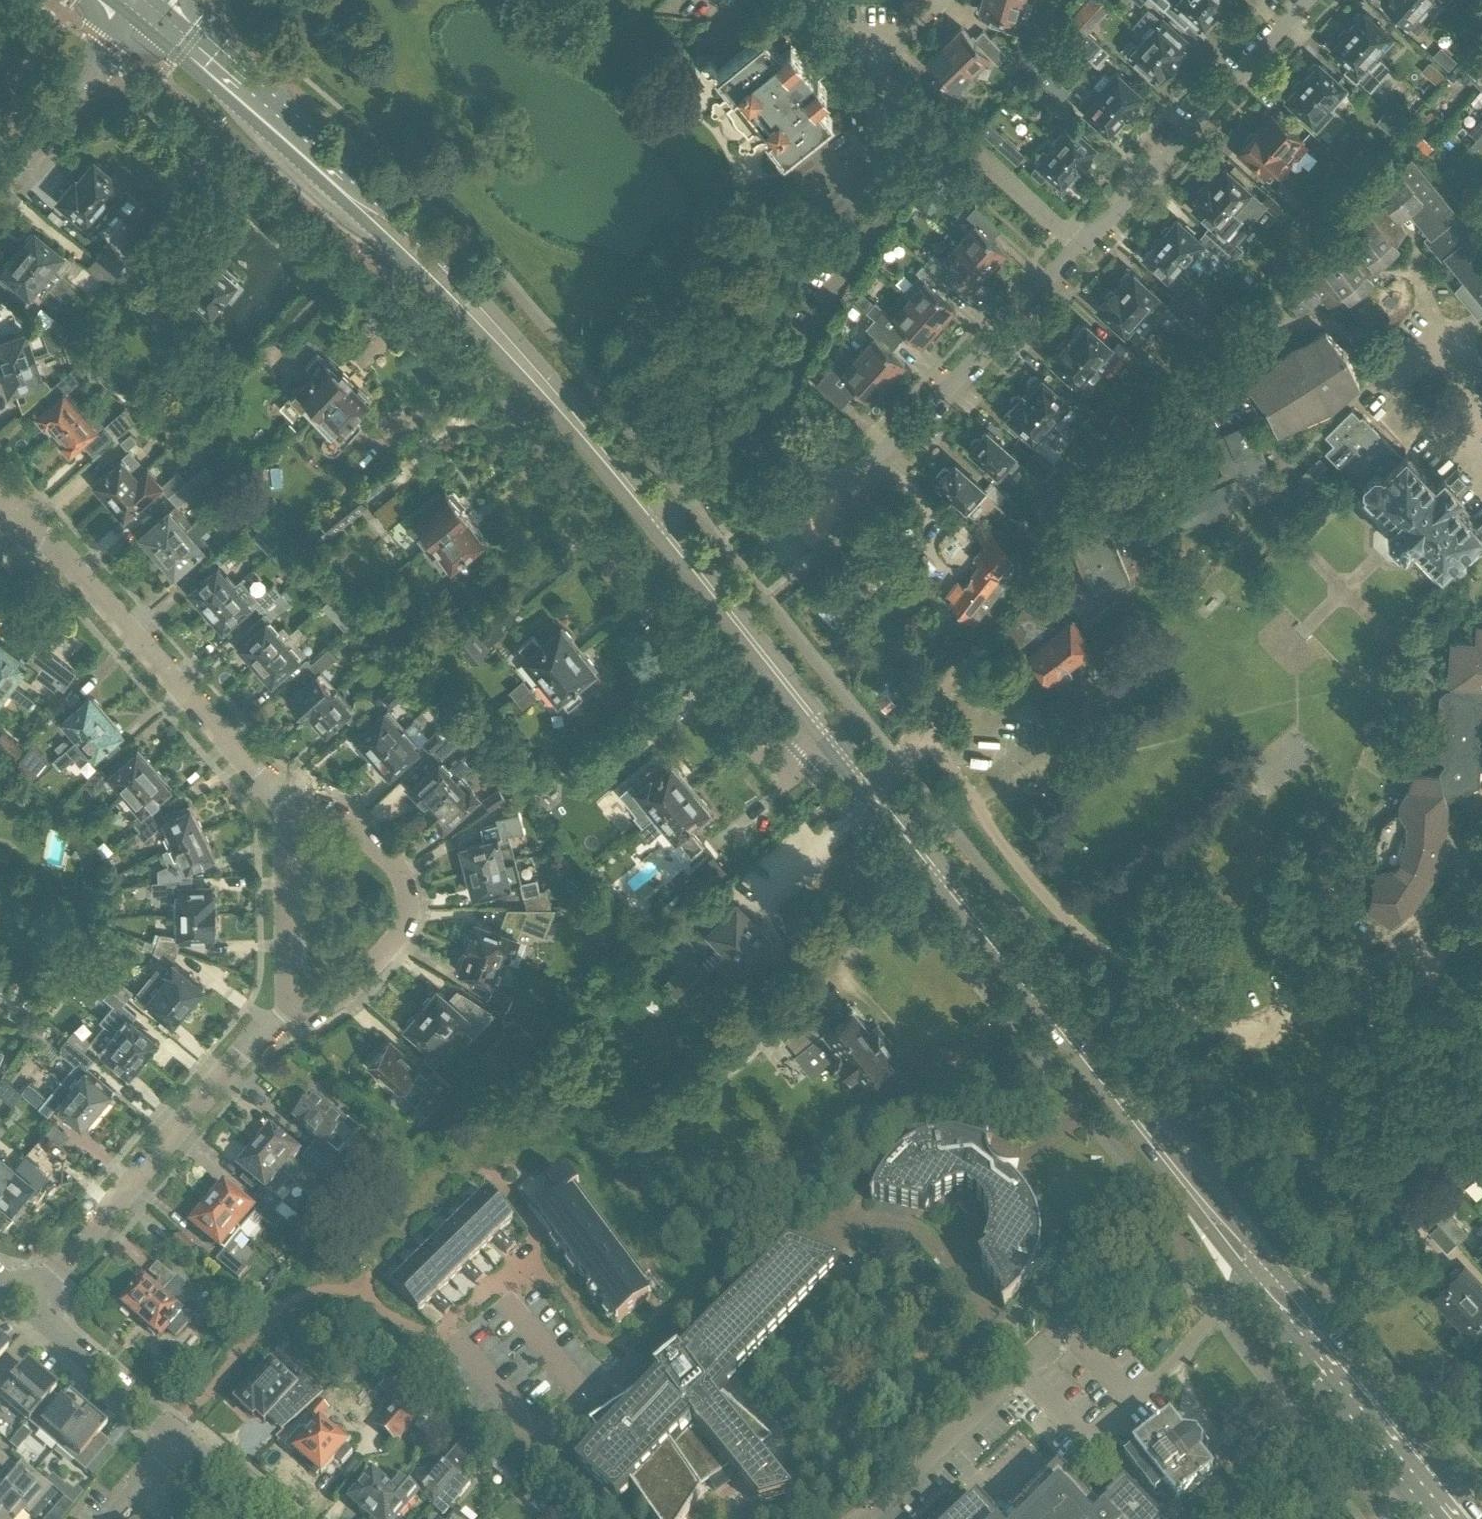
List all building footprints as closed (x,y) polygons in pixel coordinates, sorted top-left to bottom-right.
[(1025,0),(982,0),(980,9),(997,14),(993,26),(1026,35),(1030,22),(1019,19),(1025,0)] [(1072,18),(1088,32),(1111,7),(1103,0),(1086,0),(1071,17),(1072,18)] [(1173,17),(1174,16),(1173,15),(1179,8),(1201,28),(1217,11),(1205,0),(1155,0),(1173,17)] [(1217,11),(1220,13),(1230,2),(1227,0),(1205,0),(1217,11)] [(1409,26),(1418,34),(1436,13),(1427,5),(1426,6),(1425,8),(1417,0),(1382,0),(1381,1),(1408,26),(1409,26)] [(1436,13),(1448,0),(1417,0),(1425,8),(1426,6),(1427,5),(1436,13)] [(1146,37),(1175,63),(1185,52),(1182,49),(1188,42),(1149,8),(1133,25),(1146,37)] [(1354,24),(1349,29),(1378,55),(1394,38),(1365,12),(1358,12),(1353,17),(1354,24)] [(1471,17),(1459,30),(1469,39),(1481,26),(1471,17)] [(1110,52),(1088,32),(1072,18),(1060,32),(1098,66),(1110,52)] [(1175,63),(1146,37),(1133,25),(1133,26),(1146,37),(1137,47),(1129,40),(1122,48),(1156,78),(1161,73),(1164,75),(1175,63)] [(944,43),(973,72),(990,55),(998,64),(1007,54),(984,30),(974,39),(962,26),(944,43)] [(1362,73),(1378,55),(1349,29),(1333,47),(1362,73)] [(706,78),(708,78),(777,158),(778,159),(777,160),(776,165),(781,171),(785,171),(791,166),(792,162),(786,155),(833,118),(817,98),(828,89),(820,80),(829,72),(809,46),(799,54),(791,44),(781,53),(765,33),(718,71),(717,68),(712,62),(708,62),(702,67),(701,71),(706,78)] [(1041,44),(1031,38),(1024,48),(1025,49),(1033,55),(1041,44)] [(954,90),(973,72),(944,43),(926,61),(938,73),(929,82),(953,107),(962,99),(954,90)] [(1447,69),(1454,61),(1440,47),(1432,55),(1447,69)] [(1016,61),(1027,69),(1036,57),(1033,55),(1025,49),(1016,61)] [(1479,87),(1481,84),(1481,50),(1465,68),(1465,69),(1458,76),(1464,83),(1469,77),(1479,87)] [(1071,90),(1035,59),(1027,69),(1025,70),(1061,101),(1071,90)] [(1309,74),(1303,80),(1333,107),(1349,89),(1319,62),(1313,62),(1308,68),(1309,74)] [(1430,62),(1422,70),(1438,85),(1446,76),(1430,62)] [(1465,68),(1460,63),(1448,76),(1453,81),(1454,81),(1458,76),(1465,69),(1465,68)] [(1145,96),(1117,71),(1111,78),(1104,72),(1094,84),(1095,85),(1102,92),(1124,111),(1128,115),(1145,96)] [(1329,111),(1333,107),(1303,80),(1297,80),(1292,85),(1293,91),(1287,98),(1317,125),(1329,111)] [(1111,135),(1113,133),(1117,133),(1123,127),(1122,122),(1128,115),(1124,111),(1102,92),(1095,85),(1088,94),(1095,100),(1085,111),(1111,135)] [(1054,97),(1047,105),(1063,119),(1070,111),(1054,97)] [(1389,108),(1406,122),(1414,113),(1397,98),(1389,108)] [(1377,121),(1393,136),(1401,127),(1385,112),(1377,121)] [(1261,127),(1256,132),(1288,161),(1295,154),(1293,152),(1304,140),(1277,116),(1276,117),(1273,115),(1263,126),(1262,128),(1261,127)] [(1481,133),(1481,117),(1468,131),(1476,139),(1481,133)] [(1016,163),(1017,163),(1023,155),(1008,142),(1009,142),(988,123),(985,121),(977,128),(1016,163)] [(1064,134),(1055,145),(1081,168),(1083,166),(1087,167),(1092,161),(1092,156),(1098,150),(1069,123),(1061,132),(1064,134)] [(141,132),(132,143),(142,150),(150,140),(141,132)] [(1270,180),(1288,161),(1256,132),(1256,133),(1252,132),(1245,139),(1247,143),(1238,152),(1266,178),(1267,177),(1270,180)] [(1476,139),(1474,142),(1481,149),(1481,133),(1476,139)] [(1423,135),(1414,143),(1425,155),(1434,147),(1423,135)] [(1064,186),(1066,185),(1070,185),(1078,177),(1077,173),(1081,168),(1055,145),(1046,137),(1030,156),(1039,164),(1032,172),(1033,174),(1040,181),(1043,181),(1050,173),(1064,186)] [(1348,166),(1357,174),(1360,177),(1369,168),(1357,157),(1348,166)] [(1453,209),(1427,177),(1413,160),(1388,181),(1390,184),(1382,191),(1381,193),(1384,196),(1372,205),(1369,208),(1368,207),(1367,208),(1345,225),(1347,227),(1339,234),(1342,239),(1333,246),(1319,258),(1320,259),(1305,271),(1304,270),(1293,279),(1284,287),(1296,300),(1302,308),(1302,307),(1323,291),(1328,298),(1329,299),(1330,298),(1348,291),(1351,296),(1364,286),(1373,278),(1367,270),(1376,263),(1377,264),(1399,246),(1396,241),(1402,232),(1405,228),(1406,226),(1406,225),(1400,217),(1410,209),(1411,210),(1427,229),(1428,230),(1440,220),(1441,220),(1454,210),(1453,209)] [(79,181),(106,204),(122,184),(119,182),(119,179),(114,175),(111,175),(95,162),(93,164),(89,164),(84,170),(85,173),(79,181)] [(1336,171),(1349,183),(1357,174),(1348,166),(1345,162),(1336,171)] [(1208,186),(1234,209),(1242,216),(1250,223),(1265,206),(1259,201),(1260,199),(1225,167),(1223,168),(1219,168),(1214,174),(1215,178),(1208,186)] [(918,202),(931,214),(954,188),(941,176),(918,202)] [(98,230),(108,218),(114,211),(105,204),(106,204),(79,181),(77,180),(76,180),(69,188),(66,189),(61,195),(61,197),(60,199),(89,224),(90,223),(98,230)] [(1191,204),(1225,235),(1242,216),(1234,209),(1208,186),(1206,188),(1202,188),(1198,192),(1198,196),(1191,204)] [(1463,202),(1471,194),(1466,188),(1458,196),(1463,202)] [(1265,206),(1274,214),(1283,205),(1267,191),(1260,199),(1259,201),(1265,206)] [(1463,202),(1460,205),(1477,226),(1481,222),(1481,203),(1472,193),(1471,194),(1463,202)] [(165,221),(146,206),(130,225),(149,240),(165,221)] [(959,242),(989,269),(1006,251),(993,239),(1002,229),(976,206),(967,216),(976,223),(959,242)] [(1317,218),(1304,208),(1297,218),(1309,228),(1317,218)] [(1454,210),(1441,220),(1440,220),(1428,230),(1432,236),(1429,238),(1446,259),(1449,256),(1468,280),(1459,289),(1478,313),(1481,310),(1481,245),(1474,235),(1458,216),(1459,216),(1454,210)] [(1177,219),(1161,238),(1189,263),(1199,272),(1215,253),(1227,263),(1233,256),(1222,246),(1206,231),(1199,238),(1184,225),(1177,219)] [(20,251),(71,293),(74,290),(70,286),(73,283),(62,274),(72,261),(37,232),(20,251)] [(1161,238),(1145,256),(1182,290),(1189,282),(1180,274),(1189,263),(1161,238)] [(973,287),(989,269),(959,242),(943,260),(934,252),(925,262),(951,286),(960,276),(973,287)] [(97,255),(119,272),(126,262),(105,245),(97,255)] [(71,293),(20,251),(0,276),(0,278),(13,289),(18,282),(31,293),(40,300),(50,288),(65,301),(71,293)] [(108,285),(119,272),(97,255),(87,268),(108,285)] [(939,325),(956,307),(943,295),(951,286),(925,262),(917,272),(920,276),(904,294),(909,297),(908,298),(939,325)] [(185,298),(175,290),(163,304),(182,319),(193,305),(207,317),(226,293),(233,298),(242,286),(236,280),(238,277),(224,266),(221,269),(214,263),(208,271),(207,270),(204,273),(203,273),(198,279),(199,280),(185,298)] [(1121,283),(1115,289),(1145,316),(1153,323),(1168,306),(1165,304),(1167,303),(1131,271),(1130,273),(1127,273),(1121,279),(1121,283)] [(175,290),(177,287),(163,275),(147,295),(161,307),(163,304),(175,290)] [(1128,335),(1129,334),(1133,338),(1126,346),(1147,365),(1155,356),(1137,340),(1153,323),(1145,316),(1115,289),(1114,291),(1111,291),(1105,297),(1106,299),(1098,308),(1128,335)] [(1189,309),(1217,334),(1227,323),(1193,292),(1184,303),(1189,308),(1189,309)] [(1189,309),(1189,308),(1184,303),(1174,295),(1167,303),(1165,304),(1168,306),(1181,318),(1189,309)] [(939,325),(908,298),(892,316),(884,308),(876,301),(867,311),(875,318),(875,319),(900,342),(909,332),(922,344),(939,325)] [(62,341),(71,331),(54,317),(45,327),(62,341)] [(892,351),(900,342),(875,319),(866,328),(875,336),(858,354),(888,382),(905,363),(892,351)] [(1068,341),(1096,367),(1104,374),(1120,355),(1085,323),(1083,325),(1080,325),(1074,331),(1075,334),(1068,341)] [(1348,354),(1327,331),(1322,333),(1301,352),(1300,351),(1301,350),(1294,346),(1272,366),(1275,369),(1256,391),(1267,404),(1267,405),(1268,407),(1269,406),(1279,430),(1333,406),(1332,399),(1330,399),(1330,397),(1356,386),(1360,382),(1348,354)] [(35,356),(27,332),(0,341),(0,361),(2,367),(35,356)] [(1087,377),(1096,367),(1068,341),(1067,342),(1064,342),(1058,349),(1059,352),(1051,360),(1087,393),(1095,384),(1087,377)] [(325,360),(318,353),(306,365),(313,372),(298,387),(299,388),(291,395),(303,407),(312,415),(350,377),(343,371),(340,374),(326,359),(325,360)] [(872,400),(888,382),(858,354),(842,372),(833,364),(816,384),(841,407),(859,388),(872,400)] [(35,356),(2,367),(5,377),(3,380),(6,387),(9,388),(10,391),(44,380),(35,356)] [(54,432),(80,410),(64,392),(85,374),(77,364),(59,380),(45,392),(53,401),(38,414),(54,432)] [(1159,397),(1168,388),(1152,373),(1143,382),(1159,397)] [(1053,424),(1062,432),(1069,438),(1076,431),(1057,413),(1068,401),(1040,376),(1039,376),(1035,375),(1031,376),(1027,380),(1027,384),(1029,388),(1023,395),(1051,420),(1052,421),(1054,423),(1053,424)] [(356,390),(347,381),(350,378),(350,377),(312,415),(329,433),(325,438),(323,440),(323,443),(323,445),(324,449),(326,451),(330,453),(333,453),(335,453),(338,451),(340,449),(364,425),(361,423),(353,416),(371,399),(359,387),(356,390)] [(1025,430),(1037,441),(1037,442),(1041,445),(1046,439),(1052,443),(1062,432),(1053,424),(1054,423),(1052,421),(1051,420),(1023,395),(1003,418),(1021,434),(1025,430)] [(115,438),(138,418),(127,406),(104,426),(115,438)] [(1477,527),(1453,502),(1462,493),(1445,475),(1436,484),(1406,454),(1401,459),(1390,447),(1392,445),(1363,415),(1361,417),(1352,409),(1325,435),(1334,444),(1325,452),(1353,481),(1356,478),(1368,491),(1360,499),(1389,529),(1388,537),(1398,548),(1407,547),(1436,577),(1442,571),(1446,575),(1455,575),(1465,565),(1465,557),(1471,551),(1475,555),(1481,548),(1481,522),(1477,527)] [(80,410),(54,432),(69,451),(96,428),(80,410)] [(1134,426),(1117,412),(1109,421),(1126,435),(1134,426)] [(1078,624),(1092,642),(1097,638),(1094,633),(1126,608),(1117,596),(1136,580),(1147,571),(1137,547),(1208,516),(1249,499),(1250,502),(1251,505),(1253,504),(1254,504),(1254,503),(1266,498),(1281,491),(1279,488),(1270,467),(1262,449),(1261,445),(1251,424),(1238,429),(1215,439),(1222,455),(1225,462),(1226,461),(1227,461),(1232,472),(1197,487),(1185,492),(1183,489),(1181,484),(1176,486),(1169,489),(1171,493),(1173,497),(1149,508),(1128,516),(1127,518),(1120,513),(1119,514),(1115,511),(1112,509),(1110,511),(1092,525),(1093,527),(1095,532),(1084,537),(1072,542),(1073,545),(1074,549),(1062,554),(1065,561),(1069,570),(1071,575),(1052,589),(1059,599),(1065,595),(1077,609),(1085,619),(1078,624)] [(971,448),(970,449),(1009,485),(1025,468),(1017,460),(1018,458),(987,430),(980,439),(976,438),(971,444),(971,448)] [(127,447),(136,440),(130,433),(121,441),(127,447)] [(111,499),(145,468),(153,461),(136,440),(127,447),(130,450),(95,481),(100,486),(100,489),(104,495),(107,495),(111,499)] [(1037,449),(1031,456),(1046,470),(1051,475),(1059,467),(1053,462),(1052,463),(1037,449)] [(1024,464),(1039,478),(1046,470),(1031,456),(1024,464)] [(1309,486),(1329,466),(1320,457),(1300,477),(1309,486)] [(186,481),(186,480),(169,496),(178,506),(215,472),(207,463),(186,481)] [(938,480),(939,481),(938,482),(948,491),(948,492),(968,511),(987,491),(955,463),(949,469),(948,469),(944,468),(937,476),(938,480)] [(161,486),(154,477),(145,468),(111,499),(114,502),(114,505),(118,510),(121,511),(127,517),(161,487),(169,496),(186,480),(178,471),(161,486)] [(261,489),(266,483),(266,477),(261,472),(258,472),(253,477),(253,484),(258,489),(261,489)] [(425,547),(433,540),(467,513),(459,503),(460,500),(459,497),(455,492),(453,491),(450,492),(448,490),(444,493),(440,488),(427,498),(422,503),(426,508),(415,517),(407,524),(417,537),(425,547)] [(351,519),(367,505),(354,489),(338,502),(340,506),(324,519),(323,519),(322,519),(331,530),(332,530),(331,529),(347,516),(348,517),(349,516),(351,519)] [(411,509),(397,491),(374,510),(389,528),(411,509)] [(1006,493),(998,502),(998,503),(1016,519),(1024,509),(1006,493)] [(176,572),(206,544),(209,542),(201,534),(227,510),(219,500),(192,523),(186,530),(159,553),(161,555),(160,558),(164,563),(168,563),(176,572)] [(159,553),(186,530),(192,523),(176,505),(143,535),(151,544),(150,547),(154,552),(158,552),(159,553)] [(467,513),(433,540),(441,549),(433,556),(444,569),(452,563),(483,538),(481,536),(484,534),(467,513)] [(995,537),(987,530),(984,533),(983,533),(977,539),(984,546),(973,558),(974,559),(974,558),(980,564),(964,585),(958,580),(947,594),(953,598),(949,603),(974,624),(1004,585),(997,579),(1016,559),(994,538),(995,537)] [(220,565),(235,552),(227,543),(213,556),(220,565)] [(234,586),(233,585),(217,567),(191,590),(198,599),(198,602),(202,607),(205,607),(207,609),(234,586)] [(275,598),(282,592),(274,583),(268,589),(258,597),(241,578),(233,585),(234,586),(207,609),(208,611),(208,614),(212,619),(215,619),(223,628),(250,604),(253,601),(261,610),(262,609),(275,598)] [(825,579),(808,593),(822,611),(820,612),(832,627),(840,620),(851,627),(860,611),(850,605),(838,596),(825,579)] [(291,632),(290,632),(284,625),(278,630),(269,620),(291,602),(282,592),(275,598),(262,609),(265,613),(250,627),(249,631),(252,634),(240,645),(241,647),(240,651),(245,656),(249,656),(256,663),(291,632)] [(334,594),(322,605),(337,621),(349,609),(334,594)] [(1094,645),(1092,642),(1078,624),(1074,619),(1059,630),(1057,627),(1040,621),(1041,617),(1024,605),(1006,631),(1008,633),(1004,637),(1019,656),(1027,658),(1032,654),(1049,677),(1064,665),(1066,667),(1094,645)] [(1454,682),(1481,684),(1481,622),(1477,622),(1476,640),(1451,639),(1448,682),(1454,682)] [(472,662),(488,649),(472,630),(456,643),(472,662)] [(543,679),(578,650),(571,641),(573,638),(567,631),(563,631),(562,630),(542,646),(534,636),(520,647),(528,657),(527,658),(543,679)] [(12,684),(20,673),(22,674),(22,673),(31,680),(35,674),(44,681),(49,674),(61,683),(59,686),(64,689),(76,673),(72,669),(38,644),(29,657),(33,659),(30,663),(18,653),(16,656),(0,643),(0,675),(12,684)] [(299,717),(302,717),(303,718),(307,715),(336,689),(336,688),(334,691),(325,681),(327,679),(320,671),(336,657),(328,647),(311,662),(295,676),(303,685),(289,698),(295,705),(294,707),(293,710),(299,717)] [(578,650),(543,679),(558,698),(561,697),(569,707),(583,696),(574,686),(594,670),(593,668),(594,665),(589,658),(585,659),(578,650)] [(294,674),(295,676),(311,662),(307,657),(298,665),(300,668),(294,674)] [(287,667),(294,674),(300,668),(298,665),(295,662),(287,667)] [(0,675),(0,700),(6,691),(28,708),(35,700),(12,684),(0,675)] [(518,699),(530,689),(524,681),(511,691),(517,699),(518,699)] [(1454,682),(1454,690),(1449,690),(1446,690),(1440,695),(1438,718),(1438,719),(1444,723),(1443,734),(1443,743),(1437,746),(1436,757),(1445,763),(1443,766),(1439,773),(1414,772),(1411,781),(1409,787),(1406,792),(1401,800),(1400,810),(1399,810),(1382,825),(1377,841),(1375,846),(1379,868),(1379,869),(1380,869),(1374,878),(1374,887),(1373,894),(1369,905),(1369,908),(1379,915),(1390,922),(1402,912),(1401,910),(1401,909),(1413,903),(1433,874),(1435,874),(1438,873),(1448,842),(1446,838),(1445,838),(1447,811),(1447,802),(1471,790),(1480,785),(1481,758),(1480,757),(1478,756),(1480,726),(1481,725),(1481,684),(1454,682)] [(391,707),(405,695),(397,686),(383,698),(391,707)] [(893,694),(888,688),(881,693),(886,700),(893,694)] [(336,689),(307,715),(313,721),(311,723),(320,732),(323,733),(326,731),(344,715),(351,724),(375,702),(368,694),(361,694),(355,699),(355,703),(349,709),(341,699),(343,696),(336,689)] [(524,706),(536,696),(530,689),(518,699),(517,699),(510,705),(517,713),(524,706)] [(79,738),(105,715),(98,706),(99,703),(95,698),(91,699),(90,696),(63,719),(79,738)] [(369,758),(404,728),(388,709),(358,735),(356,734),(351,738),(354,741),(358,737),(362,742),(358,746),(369,758)] [(70,746),(61,754),(66,760),(76,752),(84,744),(94,756),(121,733),(119,730),(119,727),(116,723),(112,723),(105,715),(79,738),(70,745),(70,746)] [(434,750),(451,736),(460,728),(452,718),(423,744),(430,752),(431,753),(434,750)] [(404,728),(369,758),(380,771),(384,768),(388,772),(384,776),(387,779),(392,775),(390,773),(420,747),(404,728)] [(0,741),(0,744),(15,761),(24,753),(8,735),(0,741)] [(441,759),(458,744),(451,736),(434,750),(431,753),(430,752),(402,777),(412,787),(411,788),(413,791),(413,792),(418,798),(420,798),(427,806),(460,776),(459,775),(472,765),(462,755),(447,770),(439,761),(441,759)] [(70,746),(70,745),(65,739),(56,747),(61,754),(70,746)] [(17,763),(31,779),(51,762),(33,742),(17,763)] [(126,793),(153,769),(151,767),(152,764),(148,759),(144,760),(137,751),(107,778),(99,769),(96,771),(83,783),(91,792),(105,779),(112,787),(117,782),(126,793)] [(91,765),(96,771),(99,769),(109,759),(104,753),(91,765)] [(672,765),(659,775),(652,765),(632,782),(637,789),(636,790),(650,806),(648,807),(655,815),(690,787),(681,777),(682,773),(676,767),(673,767),(672,765)] [(140,828),(159,812),(158,812),(159,811),(151,802),(169,787),(162,778),(162,775),(158,770),(155,770),(153,769),(126,793),(142,811),(132,819),(140,828)] [(460,776),(427,806),(425,808),(443,827),(478,796),(460,776)] [(690,787),(655,815),(640,828),(649,839),(666,825),(676,838),(677,838),(691,854),(704,844),(690,828),(691,826),(690,825),(695,821),(695,820),(709,810),(707,808),(707,805),(702,798),(699,798),(690,787)] [(490,809),(506,799),(500,789),(483,800),(490,809)] [(159,812),(140,828),(138,831),(145,839),(165,821),(169,829),(165,830),(172,845),(201,831),(189,806),(176,812),(177,814),(166,819),(159,812)] [(467,868),(468,872),(515,859),(508,834),(524,830),(518,809),(496,816),(497,823),(480,827),(484,842),(462,847),(464,859),(463,861),(465,867),(467,868)] [(201,864),(214,858),(201,831),(172,845),(179,861),(183,859),(186,865),(170,867),(154,870),(156,880),(170,878),(191,877),(191,866),(200,862),(201,864)] [(726,873),(714,857),(689,877),(702,893),(726,873)] [(474,896),(515,885),(512,877),(519,875),(515,859),(468,872),(468,874),(467,876),(469,883),(471,884),(474,896)] [(193,889),(193,877),(191,877),(170,878),(156,880),(136,884),(136,894),(160,894),(161,900),(178,900),(179,913),(215,913),(214,897),(212,897),(212,888),(193,889)] [(520,881),(520,883),(527,906),(551,906),(544,878),(537,879),(537,877),(520,881)] [(730,951),(757,926),(737,906),(725,919),(717,911),(705,923),(712,931),(711,932),(730,951)] [(502,960),(509,962),(522,929),(541,936),(551,909),(508,909),(507,909),(503,922),(505,923),(503,928),(501,927),(500,929),(499,928),(498,931),(475,923),(471,934),(467,934),(464,942),(467,945),(466,946),(502,960)] [(214,937),(213,928),(215,928),(215,913),(179,913),(180,935),(160,932),(160,933),(149,929),(145,939),(177,950),(182,938),(214,937)] [(104,923),(115,927),(117,916),(106,915),(104,923)] [(757,926),(730,951),(749,971),(750,969),(757,977),(770,965),(763,957),(775,945),(757,926)] [(696,946),(687,938),(670,954),(679,963),(696,946)] [(187,1006),(203,987),(173,963),(177,950),(145,939),(142,946),(153,950),(156,953),(172,964),(167,970),(171,973),(162,984),(187,1006)] [(493,983),(502,960),(466,946),(462,957),(460,958),(457,965),(458,967),(457,971),(461,972),(461,971),(474,976),(470,986),(486,995),(493,983)] [(717,947),(700,964),(708,973),(726,955),(717,947)] [(676,996),(703,968),(691,955),(663,983),(676,996)] [(114,989),(117,991),(127,999),(134,991),(121,980),(114,989)] [(676,1003),(656,981),(638,997),(659,1019),(676,1003)] [(144,1056),(146,1053),(149,1053),(154,1046),(154,1043),(157,1040),(132,1019),(137,1014),(124,1002),(127,999),(117,991),(114,989),(107,983),(101,990),(105,994),(104,996),(114,1004),(100,1020),(104,1024),(109,1027),(144,1056)] [(173,1023),(187,1006),(162,984),(154,993),(144,985),(138,993),(173,1023)] [(506,1009),(513,999),(493,988),(487,998),(506,1009)] [(422,1008),(449,1030),(458,1020),(461,1022),(468,1015),(437,990),(431,998),(427,998),(423,1003),(423,1007),(422,1008)] [(797,1012),(809,1028),(826,1014),(813,999),(797,1012)] [(433,1048),(449,1030),(422,1008),(416,1016),(412,1016),(407,1022),(408,1025),(406,1027),(433,1048)] [(841,1053),(869,1030),(853,1009),(844,1016),(839,1010),(828,1019),(833,1026),(798,1054),(814,1074),(827,1063),(828,1064),(837,1056),(836,1055),(840,1051),(841,1053)] [(130,1072),(133,1069),(136,1069),(142,1062),(141,1059),(144,1056),(109,1027),(104,1024),(91,1040),(95,1043),(130,1072)] [(837,1056),(828,1064),(836,1074),(845,1067),(861,1087),(888,1066),(884,1061),(897,1051),(877,1026),(871,1032),(869,1030),(841,1053),(840,1051),(836,1055),(837,1056)] [(69,1036),(84,1049),(91,1041),(76,1029),(69,1036)] [(77,1060),(86,1068),(95,1058),(84,1049),(69,1036),(68,1035),(62,1042),(62,1050),(76,1061),(77,1060)] [(380,1070),(417,1102),(417,1103),(428,1113),(454,1084),(436,1068),(427,1078),(389,1044),(391,1042),(390,1041),(369,1065),(378,1073),(380,1070)] [(434,1065),(440,1059),(430,1051),(425,1057),(434,1065)] [(97,1076),(86,1068),(77,1060),(76,1061),(62,1078),(60,1076),(59,1078),(60,1078),(100,1112),(110,1099),(107,1097),(113,1089),(106,1084),(105,1085),(96,1077),(97,1076)] [(12,1104),(22,1092),(2,1076),(0,1079),(0,1094),(12,1104)] [(100,1112),(60,1078),(53,1088),(46,1095),(30,1082),(22,1091),(45,1111),(52,1103),(56,1106),(56,1107),(66,1115),(67,1114),(76,1121),(75,1123),(82,1128),(88,1121),(91,1123),(100,1112)] [(464,1099),(457,1092),(449,1100),(456,1107),(464,1099)] [(345,1125),(314,1099),(296,1121),(319,1140),(311,1149),(328,1163),(335,1154),(339,1157),(361,1131),(349,1121),(345,1125)] [(36,1143),(59,1163),(69,1151),(46,1131),(36,1143)] [(300,1156),(271,1131),(264,1140),(261,1140),(256,1146),(256,1149),(255,1150),(281,1172),(287,1177),(292,1178),(300,1170),(298,1164),(295,1162),(300,1156)] [(986,1150),(983,1149),(966,1145),(954,1143),(941,1144),(928,1146),(916,1151),(905,1158),(899,1156),(895,1166),(886,1177),(879,1188),(872,1201),(874,1202),(875,1200),(925,1212),(930,1200),(933,1204),(940,1198),(949,1195),(958,1194),(967,1195),(976,1198),(983,1204),(989,1211),(993,1219),(994,1228),(993,1237),(990,1246),(985,1253),(989,1256),(979,1263),(1006,1308),(1005,1309),(1006,1310),(1017,1300),(1025,1290),(1032,1278),(1041,1271),(1037,1266),(1041,1251),(1041,1235),(1038,1219),(1032,1205),(1023,1192),(1011,1180),(1016,1181),(1016,1179),(1009,1178),(1007,1177),(1007,1178),(1003,1176),(1001,1169),(998,1162),(992,1166),(989,1160),(987,1152),(990,1153),(990,1151),(988,1150),(988,1146),(986,1145),(986,1150)] [(15,1167),(4,1158),(7,1154),(0,1148),(0,1185),(15,1167)] [(329,1180),(337,1171),(328,1163),(311,1149),(303,1158),(329,1180)] [(0,1185),(0,1201),(1,1202),(4,1201),(12,1208),(28,1190),(32,1193),(48,1175),(46,1174),(50,1168),(29,1150),(15,1167),(0,1185)] [(290,1193),(296,1185),(287,1177),(281,1172),(255,1150),(249,1158),(245,1158),(241,1164),(241,1167),(240,1169),(264,1189),(256,1198),(262,1203),(264,1205),(275,1214),(282,1205),(275,1199),(284,1189),(290,1193)] [(1471,1173),(1481,1185),(1481,1163),(1471,1173)] [(579,1190),(564,1171),(549,1182),(542,1173),(517,1192),(617,1325),(651,1300),(572,1195),(579,1190)] [(257,1214),(256,1214),(253,1211),(253,1210),(225,1187),(219,1195),(217,1194),(214,1195),(207,1203),(237,1229),(245,1220),(249,1223),(256,1215),(257,1214)] [(471,1209),(498,1236),(502,1232),(514,1220),(487,1193),(471,1209)] [(239,1280),(248,1269),(232,1256),(239,1249),(235,1245),(243,1236),(237,1230),(237,1229),(207,1203),(199,1213),(198,1216),(199,1218),(193,1225),(225,1251),(217,1261),(239,1280)] [(274,1231),(283,1221),(275,1214),(264,1205),(259,1211),(256,1214),(257,1214),(256,1215),(274,1231)] [(1439,1223),(1457,1242),(1468,1232),(1442,1205),(1431,1215),(1439,1223)] [(455,1224),(482,1251),(494,1240),(498,1236),(471,1209),(455,1224)] [(1414,1217),(1426,1230),(1435,1222),(1423,1209),(1414,1217)] [(1447,1252),(1457,1242),(1439,1223),(1429,1232),(1447,1252)] [(471,1263),(482,1251),(455,1224),(440,1239),(467,1267),(471,1263)] [(498,1236),(494,1240),(501,1247),(509,1239),(502,1232),(498,1236)] [(188,1260),(197,1249),(181,1235),(171,1246),(188,1260)] [(425,1254),(451,1282),(463,1270),(467,1267),(440,1239),(425,1254)] [(509,1239),(501,1247),(508,1254),(516,1246),(509,1239)] [(757,1281),(738,1302),(681,1362),(678,1358),(654,1378),(661,1386),(642,1407),(637,1401),(591,1433),(602,1450),(580,1474),(585,1478),(602,1494),(620,1509),(633,1494),(650,1518),(687,1518),(702,1495),(699,1490),(710,1483),(716,1492),(729,1483),(723,1474),(730,1469),(761,1505),(791,1496),(755,1452),(773,1439),(723,1395),(838,1268),(787,1250),(757,1281)] [(440,1293),(451,1282),(425,1254),(409,1269),(436,1297),(440,1293)] [(133,1315),(139,1321),(175,1282),(175,1281),(176,1279),(158,1263),(149,1273),(161,1283),(155,1290),(145,1280),(122,1306),(124,1307),(125,1310),(129,1314),(132,1314),(133,1315)] [(467,1267),(463,1270),(470,1278),(478,1270),(471,1263),(467,1267)] [(1047,1285),(1050,1288),(1042,1296),(1050,1304),(1057,1296),(1055,1293),(1075,1272),(1067,1265),(1047,1285)] [(1473,1285),(1474,1284),(1472,1281),(1474,1279),(1463,1266),(1435,1293),(1467,1328),(1481,1314),(1481,1291),(1480,1293),(1473,1285)] [(432,1301),(436,1297),(409,1269),(393,1286),(420,1313),(432,1301)] [(478,1270),(470,1278),(477,1285),(485,1277),(478,1270)] [(175,1282),(139,1321),(147,1328),(147,1330),(152,1335),(156,1335),(158,1337),(166,1328),(175,1336),(190,1320),(183,1313),(191,1304),(177,1292),(181,1287),(175,1282)] [(436,1297),(432,1301),(439,1308),(447,1300),(440,1293),(436,1297)] [(447,1300),(439,1308),(446,1315),(454,1307),(447,1300)] [(1171,1347),(1164,1341),(1155,1351),(1162,1358),(1171,1347)] [(0,1397),(0,1399),(27,1423),(52,1394),(54,1391),(48,1386),(26,1367),(26,1366),(0,1397)] [(289,1425),(322,1395),(303,1377),(293,1387),(272,1367),(239,1402),(254,1416),(257,1413),(265,1421),(274,1411),(289,1425)] [(395,1443),(427,1405),(411,1391),(412,1389),(394,1374),(380,1390),(398,1406),(396,1408),(392,1406),(385,1414),(387,1418),(378,1429),(395,1443)] [(52,1394),(27,1423),(38,1432),(56,1447),(60,1443),(87,1411),(75,1401),(68,1395),(65,1398),(62,1402),(61,1403),(52,1394)] [(317,1422),(327,1410),(319,1402),(308,1414),(317,1422)] [(433,1404),(424,1415),(415,1426),(432,1441),(442,1430),(451,1419),(433,1404)] [(60,1443),(56,1447),(74,1463),(85,1472),(109,1444),(99,1435),(103,1430),(106,1427),(99,1421),(87,1411),(60,1443)] [(1183,1436),(1170,1420),(1168,1421),(1169,1422),(1159,1430),(1158,1428),(1155,1430),(1156,1432),(1124,1457),(1157,1497),(1162,1494),(1172,1507),(1212,1475),(1213,1475),(1214,1474),(1201,1458),(1202,1457),(1203,1446),(1208,1441),(1201,1433),(1196,1437),(1184,1435),(1183,1436)] [(345,1447),(351,1441),(337,1429),(331,1436),(320,1425),(296,1452),(309,1464),(307,1467),(316,1476),(319,1473),(321,1475),(334,1460),(341,1466),(352,1454),(345,1447)] [(18,1451),(31,1435),(23,1428),(9,1444),(18,1451)] [(444,1462),(419,1493),(434,1506),(460,1475),(483,1446),(468,1434),(445,1463),(444,1462)] [(46,1483),(24,1465),(21,1462),(6,1479),(4,1477),(0,1481),(0,1491),(24,1511),(28,1515),(51,1488),(46,1483)] [(1090,1505),(1091,1504),(1059,1471),(1011,1517),(1004,1510),(1002,1509),(1000,1510),(993,1516),(977,1498),(955,1518),(1154,1518),(1124,1488),(1108,1504),(1108,1505),(1099,1514),(1090,1505)] [(46,1483),(51,1488),(59,1494),(65,1487),(52,1475),(46,1483)] [(434,1506),(433,1508),(444,1516),(460,1498),(460,1497),(471,1484),(460,1475),(434,1506)] [(368,1516),(390,1491),(373,1477),(351,1502),(359,1509),(359,1512),(364,1516),(367,1516),(368,1516)] [(416,1497),(399,1483),(391,1492),(390,1491),(368,1516),(370,1518),(397,1518),(416,1497)] [(528,1506),(537,1495),(528,1487),(519,1497),(528,1506)] [(24,1511),(0,1491),(0,1518),(17,1518),(24,1511)] [(456,1511),(449,1518),(466,1518),(456,1511)]
